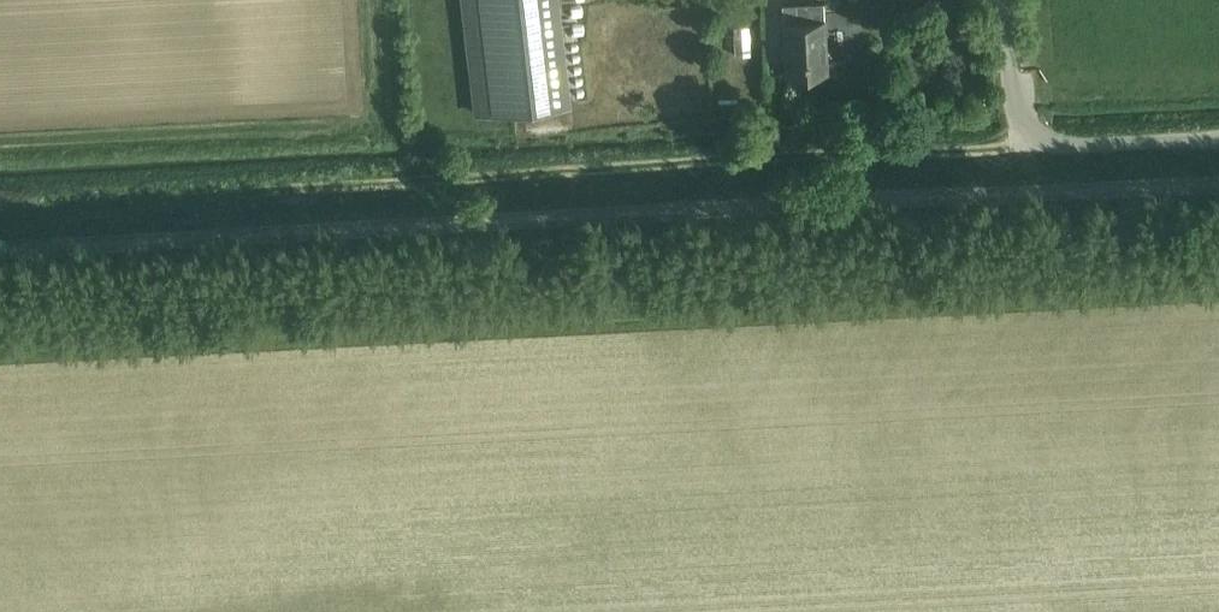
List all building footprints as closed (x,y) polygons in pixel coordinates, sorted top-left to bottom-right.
[(478,113),(571,103),(559,0),(465,0),(478,113)] [(827,71),(826,47),(825,20),(824,20),(823,2),(796,4),(797,21),(783,22),(786,73),(827,71)] [(952,71),(941,87),(956,96),(967,81),(952,71)]
